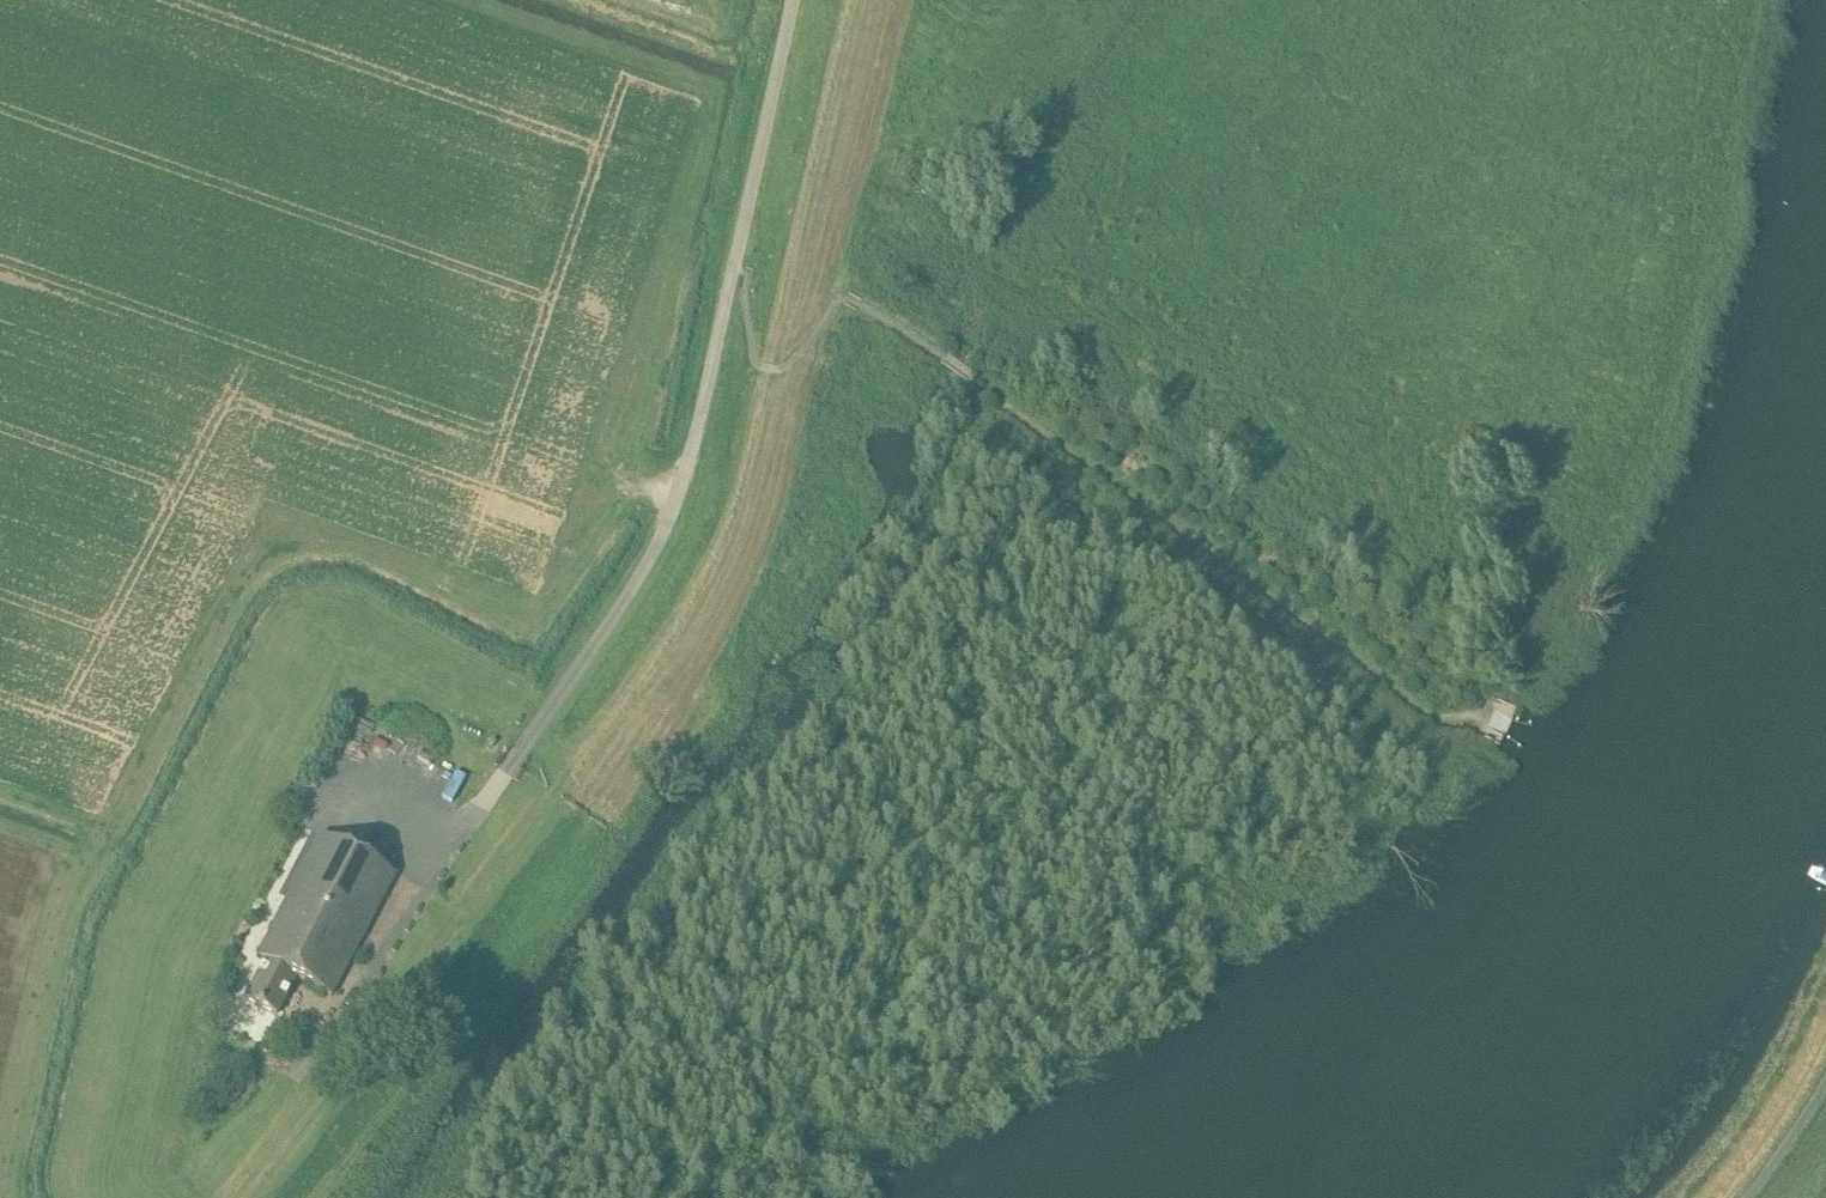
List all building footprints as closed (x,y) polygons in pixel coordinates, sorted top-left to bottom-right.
[(331,996),(395,874),(321,835),(257,956),(265,961),(245,999),(276,1016),(296,978),(331,996)]
